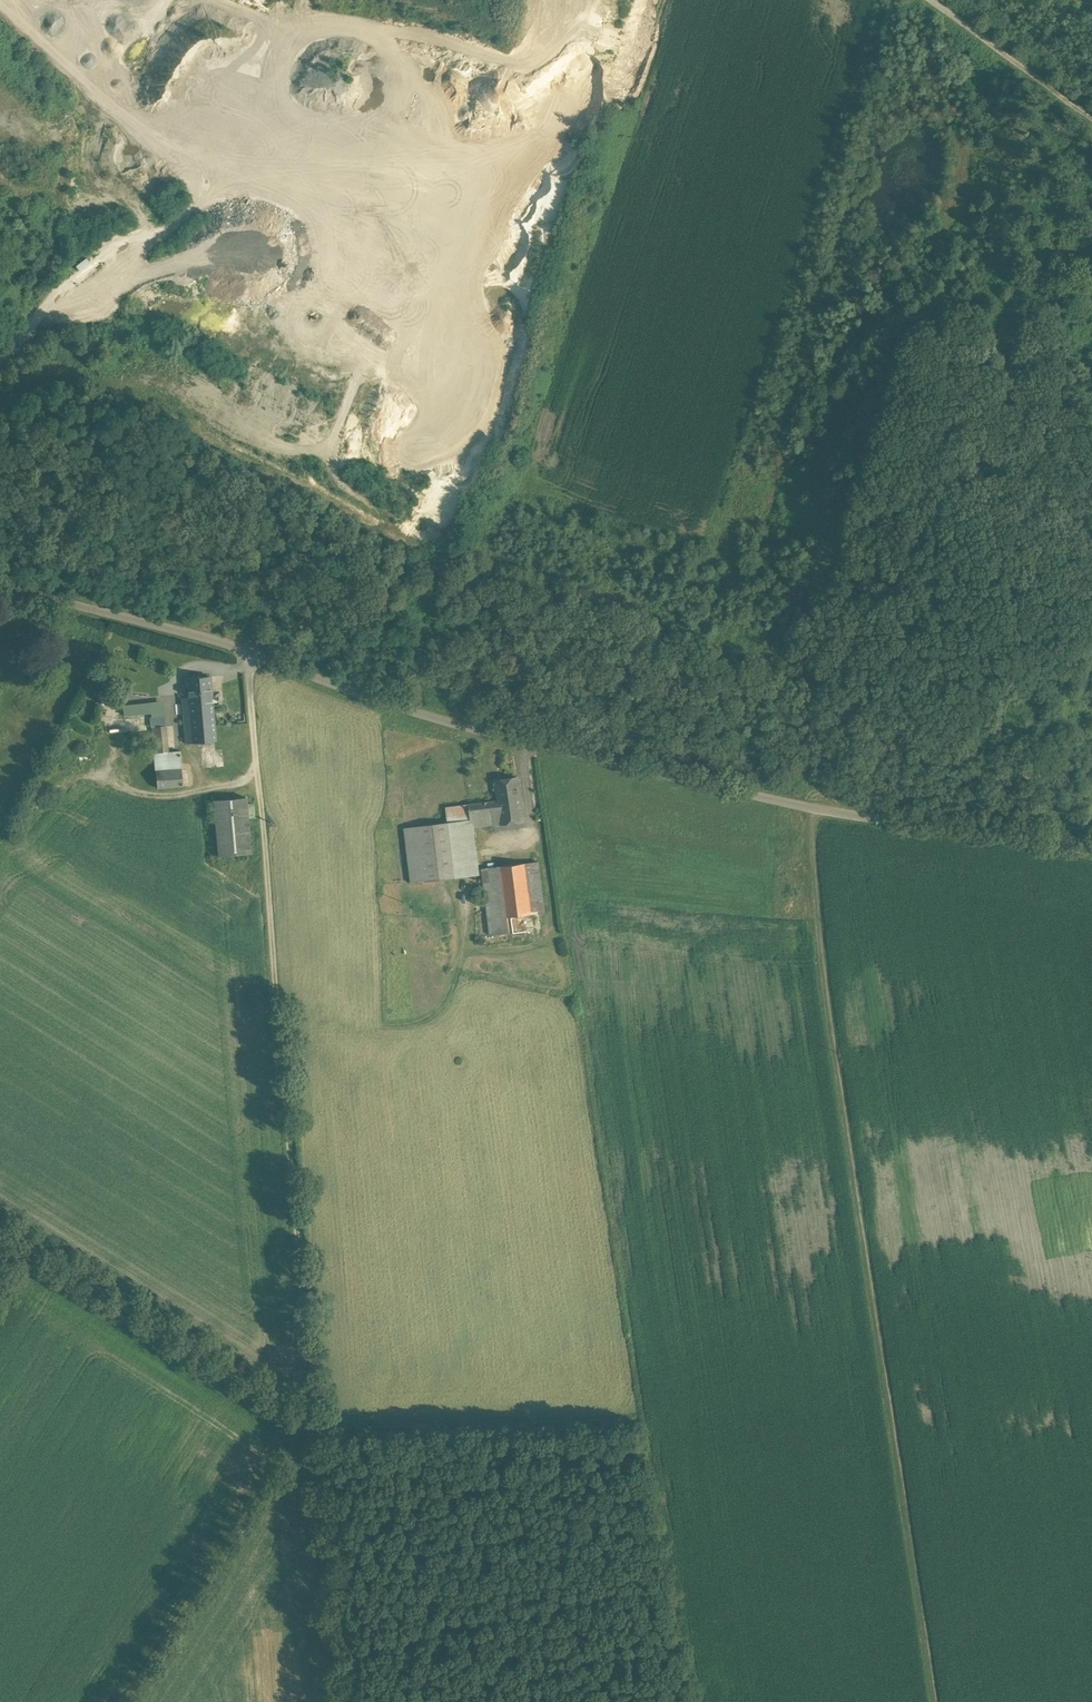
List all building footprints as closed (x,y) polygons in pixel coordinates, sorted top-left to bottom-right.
[(180,738),(212,736),(208,670),(183,671),(184,692),(177,693),(180,738)] [(151,711),(157,786),(182,784),(179,750),(167,751),(163,700),(122,703),(123,714),(151,711)] [(539,915),(533,858),(471,864),(467,823),(517,819),(513,774),(490,776),(492,798),(444,803),(446,817),(400,821),(406,879),(470,872),(472,888),(481,887),(486,934),(517,931),(516,917),(539,915)] [(210,792),(213,853),(240,851),(237,790),(210,792)]
